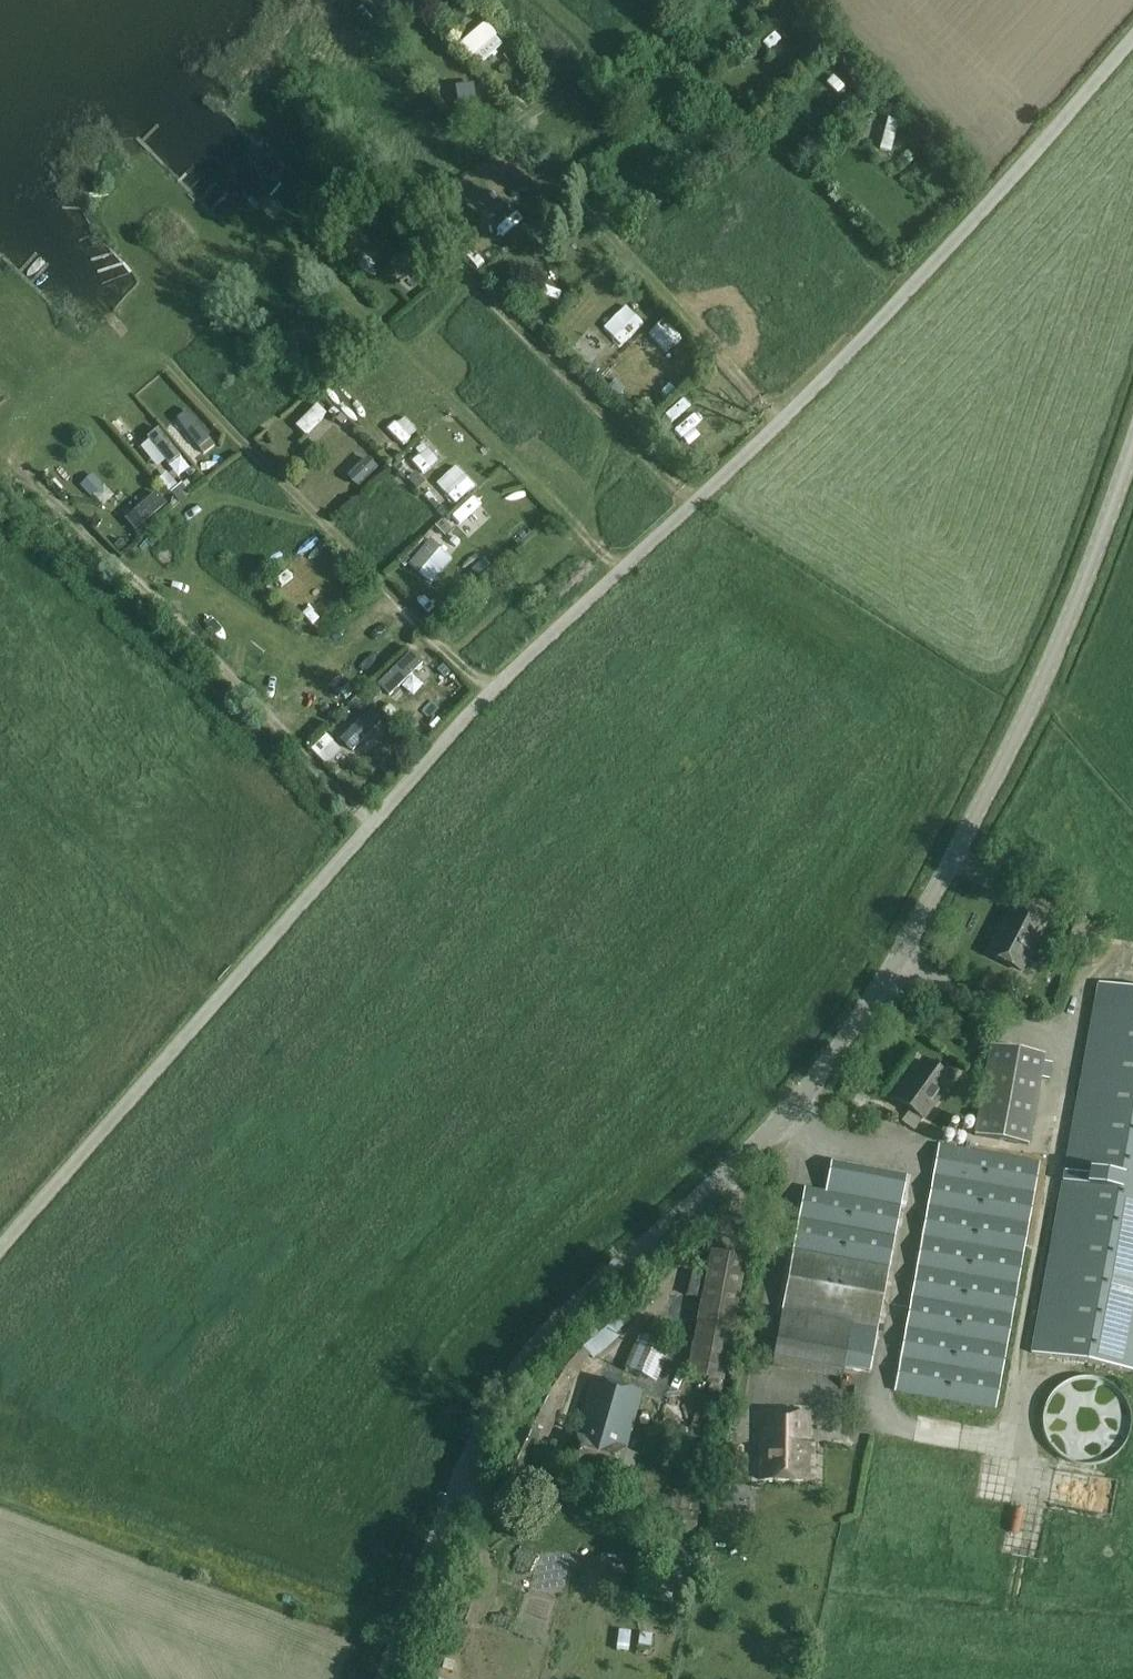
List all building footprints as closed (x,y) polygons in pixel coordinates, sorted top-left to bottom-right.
[(744,8),(752,0),(735,0),(744,8)] [(473,34),(494,53),(513,33),(492,14),(473,34)] [(827,83),(838,94),(854,79),(843,68),(827,83)] [(858,79),(849,87),(857,96),(866,88),(858,79)] [(905,135),(904,113),(891,113),(892,135),(905,135)] [(523,193),(507,206),(513,214),(529,202),(523,193)] [(615,381),(607,388),(617,398),(624,391),(615,381)] [(304,416),(315,427),(338,406),(327,395),(304,416)] [(269,433),(283,441),(289,428),(275,420),(269,433)] [(178,466),(195,452),(172,423),(155,437),(178,466)] [(418,446),(435,462),(449,448),(432,431),(418,446)] [(199,448),(204,454),(214,445),(210,439),(199,448)] [(102,464),(93,473),(104,484),(113,475),(102,464)] [(466,498),(484,477),(472,467),(455,488),(466,498)] [(192,468),(186,472),(189,477),(195,472),(192,468)] [(91,475),(80,485),(88,493),(99,483),(91,475)] [(181,484),(170,493),(179,504),(190,495),(188,491),(182,485),(181,484)] [(469,519),(491,498),(479,486),(457,507),(469,519)] [(442,521),(435,527),(445,537),(452,531),(442,521)] [(314,532),(300,537),(305,550),(319,545),(314,532)] [(114,546),(119,553),(126,547),(121,540),(114,546)] [(397,670),(406,680),(430,658),(420,648),(397,670)] [(450,671),(443,676),(450,684),(456,678),(450,671)] [(385,672),(374,681),(385,693),(395,684),(385,672)] [(366,693),(373,701),(381,693),(373,686),(366,693)] [(350,728),(361,740),(384,721),(373,708),(350,728)] [(319,735),(325,745),(344,735),(339,724),(319,735)] [(1044,925),(1011,908),(987,954),(1020,971),(1044,925)] [(1096,982),(1029,1354),(1132,1373),(1132,989),(1096,982)] [(1029,1146),(1041,1079),(1049,1080),(1052,1065),(1044,1063),(1045,1056),(989,1046),(973,1136),(1029,1146)] [(923,1119),(950,1081),(921,1060),(894,1098),(923,1119)] [(937,1145),(893,1392),(994,1410),(1038,1163),(937,1145)] [(876,1330),(904,1178),(830,1165),(825,1192),(804,1188),(781,1312),(850,1325),(876,1330)] [(746,1258),(709,1252),(686,1376),(723,1382),(746,1258)] [(847,1344),(850,1325),(781,1312),(773,1357),(812,1365),(817,1338),(847,1344)] [(576,1339),(559,1359),(522,1417),(508,1444),(498,1467),(526,1481),(550,1431),(569,1389),(568,1382),(589,1358),(590,1358),(592,1360),(617,1340),(597,1320),(576,1339)] [(869,1369),(876,1330),(850,1325),(847,1344),(843,1365),(869,1369)] [(623,1369),(655,1383),(670,1348),(639,1334),(623,1369)] [(1058,1456),(1071,1463),(1084,1465),(1098,1463),(1110,1457),(1120,1448),(1126,1437),(1129,1424),(1128,1410),(1123,1398),(1114,1388),(1103,1381),(1091,1377),(1077,1377),(1065,1382),(1054,1389),(1045,1401),(1041,1416),(1042,1431),(1048,1444),(1058,1456)] [(636,1456),(624,1453),(643,1394),(593,1378),(566,1464),(616,1480),(616,1478),(628,1482),(636,1456)] [(813,1445),(807,1445),(808,1415),(760,1414),(759,1479),(812,1480),(813,1445)] [(743,1483),(744,1448),(725,1448),(724,1482),(743,1483)] [(1010,1540),(1044,1545),(1050,1509),(1016,1504),(1010,1540)] [(696,1514),(662,1509),(659,1530),(693,1534),(696,1514)]
